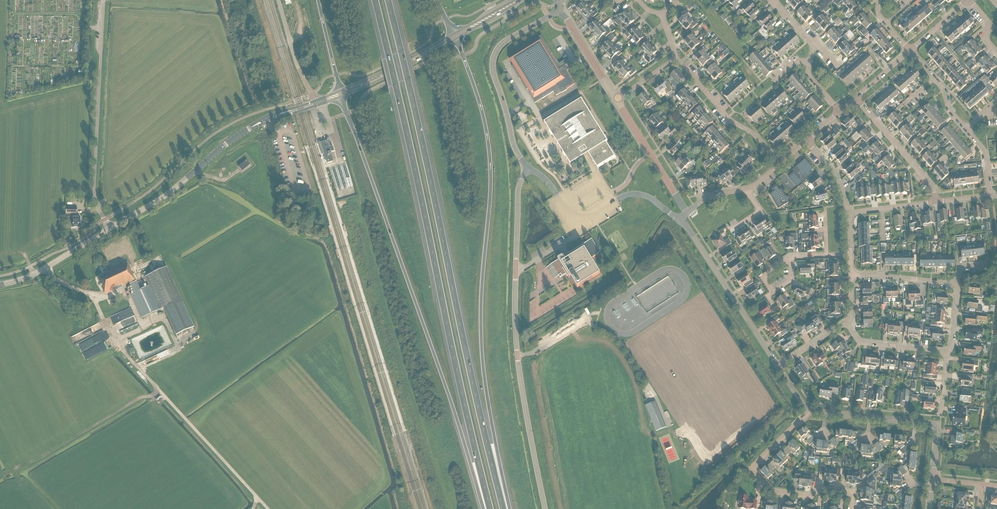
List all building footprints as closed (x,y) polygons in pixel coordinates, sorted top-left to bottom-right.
[(592,5),(591,3),(588,6),(584,2),(585,1),(584,0),(582,0),(578,3),(580,6),(577,9),(581,14),(592,5)] [(729,3),(732,6),(730,7),(734,11),(740,6),(738,4),(741,1),(741,0),(733,0),(729,3)] [(789,5),(794,9),(800,4),(798,1),(799,0),(795,0),(789,5)] [(852,2),(850,0),(844,0),(842,2),(840,0),(837,0),(834,3),(839,8),(843,4),(846,7),(852,2)] [(856,7),(852,2),(846,7),(849,10),(844,14),(848,19),(853,15),(851,12),(856,7)] [(747,15),(755,8),(751,3),(747,6),(745,4),(739,10),(743,14),(744,12),(747,15)] [(593,6),(592,5),(581,14),(586,19),(589,16),(591,19),(598,13),(596,11),(593,13),(590,9),(593,6)] [(926,6),(922,9),(919,6),(917,7),(926,18),(932,13),(926,6)] [(916,15),(922,22),(926,18),(917,7),(916,9),(919,12),(916,15)] [(755,8),(747,15),(749,17),(747,19),(751,23),(757,17),(755,15),(759,12),(755,8)] [(801,18),(810,10),(808,8),(806,10),(803,8),(797,13),(801,18)] [(630,16),(631,15),(627,10),(622,14),(620,12),(614,17),(618,21),(621,18),(624,21),(624,22),(630,16)] [(810,10),(801,18),(805,23),(812,17),(809,14),(812,12),(810,10)] [(679,22),(682,26),(690,19),(692,17),(686,11),(680,16),(682,19),(679,22)] [(917,26),(922,22),(916,15),(913,17),(910,14),(908,16),(917,26)] [(764,26),(772,19),(768,15),(764,18),(762,16),(756,21),(760,25),(762,27),(764,26)] [(861,25),(867,20),(863,15),(857,19),(854,16),(849,21),(850,21),(850,23),(851,23),(854,26),(859,22),(861,25)] [(624,22),(624,21),(623,22),(626,25),(623,28),(626,32),(629,29),(632,27),(630,25),(634,21),(631,18),(630,16),(624,22)] [(820,27),(828,19),(826,17),(824,19),(822,16),(815,22),(820,27)] [(917,26),(908,16),(906,17),(909,21),(906,23),(906,24),(912,30),(917,26)] [(594,34),(602,27),(598,23),(601,21),(597,17),(592,21),(594,24),(589,28),(594,34)] [(690,19),(682,26),(686,30),(689,27),(691,30),(698,24),(694,20),(692,17),(690,19)] [(968,17),(963,21),(969,28),(973,24),(968,17)] [(772,19),(764,26),(766,29),(764,30),(768,34),(774,29),(772,27),(776,23),(772,19)] [(828,19),(820,27),(824,31),(830,26),(828,23),(830,21),(828,19)] [(867,20),(861,25),(864,28),(859,32),(864,37),(869,32),(866,29),(872,25),(867,20)] [(906,24),(906,23),(903,20),(901,22),(904,25),(901,28),(907,35),(912,30),(906,24)] [(959,25),(964,32),(969,28),(963,21),(959,25)] [(954,29),(960,35),(964,32),(959,25),(954,29)] [(602,27),(594,34),(599,39),(604,35),(606,37),(611,32),(608,28),(605,31),(602,27)] [(633,39),(640,32),(636,28),(631,32),(629,29),(626,32),(624,34),(627,38),(630,36),(633,39)] [(833,29),(827,35),(831,40),(837,34),(839,33),(841,31),(839,29),(836,32),(833,29)] [(960,35),(954,29),(950,33),(955,39),(960,35)] [(874,41),(880,35),(876,30),(870,36),(872,39),(870,41),(872,43),(874,41)] [(688,46),(696,40),(693,37),(696,35),(692,31),(685,37),(688,39),(684,42),(688,46)] [(839,33),(831,40),(835,44),(842,39),(839,36),(842,33),(841,31),(839,33)] [(642,34),(640,32),(633,39),(632,40),(635,43),(632,45),(636,49),(641,44),(639,42),(643,38),(641,35),(642,34)] [(945,37),(951,43),(953,41),(955,44),(957,42),(955,40),(955,39),(950,33),(945,37)] [(786,36),(794,46),(799,41),(793,35),(790,37),(788,34),(787,34),(786,36)] [(878,45),(884,40),(880,35),(874,41),(878,45)] [(559,64),(541,36),(533,41),(535,44),(515,57),(512,59),(515,65),(512,67),(527,91),(527,90),(535,103),(554,92),(556,96),(561,93),(561,94),(567,90),(567,89),(575,84),(569,76),(571,74),(566,67),(568,66),(565,60),(559,64)] [(613,40),(610,36),(604,41),(606,43),(601,48),(606,53),(614,46),(611,42),(613,40)] [(790,50),(794,46),(786,36),(784,37),(787,40),(784,43),(790,50)] [(696,40),(688,46),(692,51),(695,48),(697,50),(704,45),(700,40),(698,42),(696,40)] [(882,50),(888,44),(884,40),(878,45),(882,50)] [(972,40),(965,46),(963,44),(954,52),(956,55),(961,50),(962,51),(965,51),(965,50),(968,53),(977,45),(972,40)] [(843,53),(849,47),(845,42),(839,48),(843,53)] [(643,47),(641,44),(636,49),(639,53),(642,51),(645,54),(646,53),(652,48),(651,47),(647,43),(643,47)] [(790,50),(784,43),(781,46),(778,43),(776,44),(785,54),(790,50)] [(780,58),(785,54),(776,44),(775,46),(777,49),(774,51),(780,58)] [(888,44),(882,50),(879,52),(881,54),(884,52),(886,54),(893,49),(888,44)] [(847,57),(849,55),(851,57),(855,52),(854,50),(853,51),(851,49),(853,47),(851,45),(849,47),(843,53),(847,57)] [(982,51),(977,45),(968,53),(973,59),(982,51)] [(618,50),(614,46),(606,53),(611,59),(616,55),(618,57),(624,52),(620,48),(618,50)] [(646,53),(648,56),(645,59),(649,63),(655,58),(652,55),(657,51),(653,47),(651,47),(652,48),(646,53)] [(699,62),(707,56),(704,53),(707,51),(703,47),(697,53),(699,55),(695,58),(699,62)] [(931,52),(928,55),(932,59),(940,53),(941,51),(940,49),(937,51),(932,47),(929,49),(931,52)] [(730,53),(727,50),(719,56),(722,59),(730,53)] [(749,58),(753,63),(763,54),(761,52),(758,55),(756,52),(749,58)] [(942,58),(940,56),(941,55),(940,53),(932,59),(936,64),(942,58)] [(765,56),(763,54),(753,63),(757,68),(764,62),(762,59),(765,56)] [(860,57),(863,60),(870,67),(874,63),(868,55),(865,58),(862,55),(860,57)] [(619,73),(627,66),(623,62),(626,60),(622,56),(617,61),(619,63),(614,67),(619,73)] [(708,66),(715,60),(711,56),(709,58),(707,56),(699,62),(703,67),(706,64),(708,66)] [(982,69),(991,61),(986,56),(977,64),(982,69)] [(936,64),(940,68),(946,63),(942,58),(936,64)] [(863,60),(860,62),(857,59),(855,61),(858,64),(859,63),(865,71),(870,67),(863,60)] [(711,76),(718,69),(716,67),(718,65),(715,60),(708,66),(710,69),(707,71),(711,76)] [(946,63),(940,68),(944,73),(950,67),(948,65),(951,62),(949,60),(946,63)] [(991,61),(982,69),(987,74),(996,67),(991,61)] [(764,62),(757,68),(762,72),(771,64),(770,62),(768,63),(767,65),(764,62)] [(859,63),(858,64),(855,66),(853,63),(851,65),(854,68),(854,67),(861,75),(865,71),(859,63)] [(762,72),(766,77),(773,71),(770,68),(773,66),(771,64),(762,72)] [(627,66),(619,73),(624,79),(628,74),(630,76),(636,72),(632,68),(630,70),(627,66)] [(854,67),(854,68),(851,70),(848,67),(846,69),(849,72),(850,71),(856,79),(861,75),(854,67)] [(950,67),(944,73),(948,77),(957,69),(955,67),(952,70),(950,67)] [(22,68),(13,68),(12,85),(17,85),(17,90),(21,91),(22,68)] [(718,69),(711,76),(714,80),(718,77),(720,80),(726,74),(723,70),(720,72),(718,69)] [(913,69),(908,73),(915,80),(918,77),(921,80),(923,79),(920,75),(919,76),(913,69)] [(958,76),(956,73),(959,71),(957,69),(948,77),(952,82),(958,76)] [(675,81),(672,84),(673,85),(677,91),(678,91),(681,88),(678,83),(684,78),(678,70),(671,76),(675,81)] [(850,71),(849,72),(846,74),(844,71),(842,73),(845,76),(845,75),(852,83),(856,79),(850,71)] [(910,84),(911,84),(913,81),(916,84),(918,83),(915,80),(908,73),(904,77),(910,84)] [(789,88),(799,79),(795,75),(788,81),(791,84),(788,86),(789,88)] [(845,75),(845,76),(842,78),(839,75),(837,77),(840,80),(841,80),(847,87),(852,83),(845,75)] [(996,86),(996,75),(992,79),(990,76),(982,83),(982,84),(985,87),(990,82),(995,87),(996,86)] [(962,81),(965,78),(963,76),(960,79),(958,76),(952,82),(956,86),(962,81)] [(906,88),(909,85),(912,88),(914,87),(911,84),(910,84),(904,77),(899,81),(906,88)] [(736,80),(744,90),(749,86),(743,79),(740,81),(737,78),(736,80)] [(794,87),(797,90),(803,84),(799,79),(789,88),(791,90),(794,87)] [(734,87),(739,94),(744,90),(736,80),(734,81),(736,85),(734,87)] [(904,89),(907,92),(909,91),(906,88),(899,81),(895,85),(901,92),(904,89)] [(962,81),(956,86),(960,91),(966,85),(962,81)] [(664,85),(662,82),(656,85),(653,88),(658,95),(665,90),(668,94),(672,91),(667,83),(664,85)] [(798,98),(808,89),(803,84),(797,90),(799,93),(796,96),(798,98)] [(739,94),(734,87),(731,90),(728,87),(726,88),(735,98),(739,94)] [(892,87),(887,91),(894,99),(894,98),(897,96),(900,99),(901,97),(898,94),(896,92),(892,87)] [(978,91),(983,98),(988,94),(982,87),(978,91)] [(735,98),(726,88),(724,90),(727,93),(724,96),(730,102),(735,98)] [(802,97),(805,100),(812,94),(808,89),(798,98),(799,99),(802,97)] [(684,90),(676,97),(680,101),(688,94),(684,90)] [(776,95),(785,105),(787,103),(784,100),(787,97),(781,91),(776,95)] [(889,103),(890,102),(892,100),(895,103),(897,101),(894,98),(894,99),(887,91),(883,95),(889,103)] [(979,102),(983,98),(978,91),(973,95),(979,102)] [(649,100),(645,93),(638,98),(644,106),(646,105),(647,107),(651,103),(653,106),(656,104),(652,98),(649,100)] [(683,104),(691,97),(688,94),(680,101),(683,104)] [(776,95),(772,99),(778,106),(781,103),(783,106),(785,105),(776,95)] [(885,107),(885,106),(888,104),(890,107),(892,105),(890,102),(889,103),(883,95),(878,99),(885,107)] [(969,96),(967,98),(974,106),(979,102),(973,95),(970,98),(969,96)] [(809,110),(818,101),(814,96),(807,102),(810,105),(807,108),(809,110)] [(683,104),(686,108),(694,101),(691,97),(683,104)] [(969,110),(974,106),(967,98),(966,99),(966,100),(967,101),(964,103),(965,104),(967,107),(969,110)] [(767,103),(776,113),(777,112),(775,108),(778,106),(772,99),(767,103)] [(883,108),(886,111),(888,109),(885,106),(885,107),(878,99),(873,103),(880,111),(883,108)] [(544,123),(570,165),(570,164),(582,156),(581,154),(579,151),(581,150),(581,151),(582,150),(583,150),(583,148),(584,147),(586,151),(588,154),(598,169),(597,168),(604,164),(603,163),(607,160),(608,161),(615,157),(615,158),(616,158),(606,143),(607,142),(601,132),(600,133),(599,131),(600,130),(590,114),(589,115),(587,113),(589,112),(581,100),(544,123)] [(694,101),(686,108),(690,112),(698,105),(694,101)] [(813,109),(816,112),(823,106),(818,101),(809,110),(810,112),(813,109)] [(776,113),(767,103),(762,107),(768,114),(771,112),(774,115),(776,113)] [(923,118),(926,116),(925,115),(933,109),(929,104),(921,111),(924,114),(921,116),(923,118)] [(700,107),(692,114),(695,118),(703,111),(700,107)] [(757,107),(753,112),(761,122),(763,120),(760,117),(763,114),(757,107)] [(925,115),(926,116),(928,118),(925,121),(927,123),(930,120),(929,120),(937,113),(933,109),(925,115)] [(793,110),(791,112),(800,122),(805,118),(799,111),(796,114),(793,110)] [(703,111),(695,118),(698,122),(706,115),(703,111)] [(759,123),(761,122),(753,112),(748,116),(754,123),(757,120),(759,123)] [(795,126),(800,122),(791,112),(790,114),(792,117),(789,119),(795,126)] [(892,124),(901,116),(899,114),(897,116),(894,113),(888,119),(892,124)] [(929,120),(930,120),(932,123),(929,126),(931,127),(934,125),(933,124),(941,118),(937,113),(929,120)] [(660,120),(656,114),(649,120),(656,128),(662,123),(664,125),(668,121),(664,116),(660,120)] [(702,126),(710,119),(706,115),(698,122),(702,126)] [(845,120),(851,127),(853,125),(855,127),(857,125),(858,127),(862,124),(858,119),(855,122),(849,116),(845,120)] [(901,116),(892,124),(896,128),(902,123),(900,120),(903,118),(901,116)] [(933,124),(934,125),(936,127),(933,130),(934,132),(938,129),(937,129),(945,122),(941,118),(933,124)] [(702,126),(705,130),(713,123),(710,119),(702,126)] [(849,129),(851,127),(845,120),(841,124),(845,129),(842,131),(847,137),(852,132),(849,129)] [(781,125),(790,135),(794,131),(789,124),(785,127),(783,123),(781,125)] [(790,135),(781,125),(776,129),(779,132),(785,139),(790,135)] [(899,132),(903,137),(912,129),(910,127),(908,129),(906,126),(899,132)] [(944,137),(952,131),(948,126),(940,133),(943,136),(940,139),(942,140),(945,138),(944,137)] [(669,131),(665,127),(657,134),(662,140),(670,134),(672,137),(677,133),(673,128),(669,131)] [(712,127),(704,134),(708,138),(716,131),(712,127)] [(824,146),(832,139),(839,133),(835,128),(833,130),(835,133),(830,137),(828,135),(820,141),(824,146)] [(862,139),(869,133),(865,129),(860,134),(858,132),(852,137),(855,141),(860,137),(862,139)] [(912,129),(903,137),(908,141),(914,136),(912,133),(914,131),(912,129)] [(716,131),(708,138),(711,142),(719,135),(716,131)] [(944,137),(945,138),(947,140),(944,143),(946,145),(949,142),(948,142),(956,135),(952,131),(944,137)] [(785,139),(779,132),(776,135),(773,132),(771,133),(780,143),(785,139)] [(780,143),(771,133),(770,135),(772,138),(769,141),(775,148),(780,143)] [(864,149),(869,145),(867,142),(872,138),(869,133),(862,139),(864,142),(862,144),(863,145),(862,146),(864,149)] [(722,139),(719,135),(711,142),(714,146),(722,139)] [(948,142),(949,142),(951,145),(948,148),(950,150),(953,147),(952,146),(960,140),(956,135),(948,142)] [(672,156),(679,150),(676,146),(681,139),(678,136),(673,141),(675,143),(671,147),(667,151),(672,156)] [(325,154),(325,156),(324,157),(325,161),(327,161),(327,163),(332,162),(330,155),(331,155),(330,153),(333,152),(334,152),(334,151),(332,146),(330,147),(328,141),(329,139),(328,139),(326,138),(326,139),(320,141),(319,144),(319,146),(322,155),(325,154)] [(718,149),(726,142),(722,139),(714,146),(718,149)] [(833,151),(838,147),(837,146),(836,144),(832,139),(824,146),(829,151),(831,148),(833,151)] [(846,140),(843,142),(849,149),(851,147),(846,140)] [(915,150),(924,142),(922,140),(919,142),(917,140),(911,145),(915,150)] [(952,146),(953,147),(955,150),(952,152),(954,154),(957,151),(956,151),(964,144),(960,140),(952,146)] [(729,146),(726,142),(718,149),(721,153),(729,146)] [(874,153),(880,147),(877,142),(871,147),(869,145),(864,149),(866,152),(868,151),(869,152),(872,150),(874,153)] [(924,142),(915,150),(919,154),(925,149),(927,147),(924,145),(926,144),(924,142)] [(956,151),(957,151),(959,154),(956,157),(958,159),(961,156),(960,155),(968,149),(964,144),(956,151)] [(836,160),(846,151),(845,149),(842,151),(840,149),(838,147),(833,151),(835,153),(832,155),(836,160)] [(873,160),(875,163),(881,158),(878,156),(884,151),(880,147),(874,153),(873,157),(873,160)] [(960,155),(961,156),(963,159),(960,161),(962,163),(965,160),(972,154),(968,149),(960,155)] [(844,165),(848,161),(847,160),(847,159),(848,158),(846,155),(848,153),(846,151),(836,160),(840,165),(842,163),(844,165)] [(743,160),(749,167),(754,163),(752,161),(755,159),(749,152),(745,156),(746,158),(743,160)] [(926,163),(935,155),(933,154),(931,155),(929,153),(922,158),(926,163)] [(713,165),(720,158),(716,154),(709,160),(713,165)] [(935,155),(926,163),(930,167),(937,162),(934,159),(937,157),(935,155)] [(885,166),(892,160),(888,156),(883,161),(881,158),(875,163),(878,165),(879,164),(881,166),(883,164),(885,166)] [(678,167),(681,171),(685,168),(687,170),(692,165),(690,163),(691,162),(687,158),(684,161),(681,158),(675,163),(678,167)] [(847,175),(855,168),(851,163),(853,161),(851,159),(850,160),(848,161),(844,165),(846,168),(843,170),(847,175)] [(747,169),(749,167),(743,160),(738,164),(739,165),(737,167),(743,174),(748,170),(747,169)] [(797,186),(811,173),(810,171),(813,169),(805,160),(793,171),(795,173),(789,177),(797,186)] [(892,160),(885,166),(887,168),(885,170),(886,172),(885,173),(886,174),(894,173),(890,169),(892,167),(893,169),(897,166),(895,165),(896,164),(892,160)] [(242,172),(250,165),(246,161),(238,167),(242,172)] [(855,180),(859,176),(857,174),(859,173),(857,170),(860,167),(859,165),(855,168),(847,175),(851,179),(853,178),(855,180)] [(938,176),(946,168),(945,166),(942,168),(940,166),(934,171),(938,176)] [(721,174),(727,180),(730,178),(731,180),(736,175),(730,168),(727,170),(726,169),(721,174)] [(946,168),(938,176),(942,181),(948,175),(945,172),(948,170),(946,168)] [(971,176),(972,184),(978,183),(978,180),(982,180),(981,171),(976,172),(977,175),(971,176)] [(723,184),(727,180),(721,174),(719,176),(718,174),(713,179),(719,185),(722,183),(723,184)] [(954,186),(960,186),(959,175),(956,175),(957,177),(953,178),(953,177),(950,177),(950,183),(954,183),(954,186)] [(695,178),(697,187),(701,186),(701,188),(707,186),(705,177),(702,177),(702,176),(695,178)] [(816,179),(814,176),(807,182),(809,185),(810,184),(814,189),(822,182),(818,177),(816,179)] [(697,187),(695,178),(692,179),(692,177),(686,178),(688,187),(692,186),(692,188),(697,187)] [(899,181),(901,194),(907,194),(907,192),(910,191),(909,183),(906,184),(905,184),(905,182),(904,181),(902,182),(902,179),(899,180),(899,181)] [(895,195),(901,194),(899,181),(896,181),(896,185),(894,185),(894,186),(891,186),(892,193),(895,193),(895,195)] [(780,191),(776,186),(772,189),(774,192),(770,195),(778,209),(787,204),(791,201),(788,197),(787,198),(783,194),(784,193),(781,190),(780,191)] [(892,193),(891,186),(888,186),(882,187),(883,197),(889,196),(889,194),(892,193)] [(877,197),(883,197),(882,187),(875,187),(876,188),(873,188),(874,196),(876,195),(877,197)] [(874,196),(873,188),(870,189),(870,188),(864,189),(865,199),(871,198),(871,196),(874,196)] [(819,202),(828,198),(826,192),(824,193),(823,190),(815,193),(816,196),(815,196),(814,197),(814,198),(815,199),(815,200),(815,201),(816,201),(816,202),(817,202),(819,201),(819,202)] [(980,210),(980,208),(973,209),(974,219),(981,218),(981,220),(985,219),(984,210),(980,210)] [(71,219),(71,215),(76,215),(76,209),(66,209),(66,226),(71,226),(71,228),(80,228),(80,217),(75,217),(75,219),(71,219)] [(963,212),(963,210),(956,211),(957,221),(964,221),(964,222),(968,221),(967,212),(963,212)] [(937,224),(941,223),(941,222),(947,222),(946,211),(940,212),(940,214),(936,215),(937,224)] [(922,226),(927,226),(926,225),(934,224),(933,212),(925,213),(925,217),(921,217),(922,226)] [(808,223),(818,223),(818,217),(812,217),(812,214),(804,214),(804,220),(808,220),(808,223)] [(917,223),(916,214),(909,215),(910,225),(914,224),(915,230),(921,229),(920,223),(917,223)] [(902,225),(901,216),(894,217),(895,227),(900,227),(901,231),(906,231),(905,225),(902,225)] [(758,222),(763,229),(766,228),(767,230),(772,227),(768,220),(765,222),(763,219),(758,222)] [(761,231),(763,229),(758,222),(753,225),(755,227),(752,229),(757,236),(762,233),(761,231)] [(818,229),(818,223),(808,223),(809,227),(806,227),(804,228),(804,232),(813,232),(812,229),(818,229)] [(741,233),(746,240),(751,237),(752,238),(755,237),(750,230),(748,232),(746,230),(741,233)] [(742,243),(746,240),(741,233),(737,236),(738,238),(736,240),(740,246),(742,245),(742,243)] [(785,249),(793,249),(793,242),(797,242),(797,234),(791,234),(791,239),(785,239),(785,249)] [(809,243),(819,243),(819,237),(813,237),(813,234),(806,234),(807,240),(809,240),(809,243)] [(724,242),(720,236),(712,241),(718,249),(725,245),(726,247),(731,244),(728,239),(724,242)] [(600,253),(591,240),(570,253),(569,252),(568,252),(567,253),(568,254),(546,268),(549,273),(553,279),(559,276),(560,278),(559,278),(560,278),(566,275),(567,277),(569,279),(570,278),(577,289),(600,275),(590,260),(600,253)] [(819,243),(809,243),(809,246),(807,246),(807,252),(816,252),(816,249),(819,249),(819,243)] [(764,249),(761,251),(765,258),(769,256),(771,259),(776,256),(770,248),(765,251),(764,249)] [(734,256),(731,251),(722,256),(726,262),(728,261),(729,263),(737,258),(735,255),(734,256)] [(757,267),(762,263),(761,261),(764,259),(759,252),(756,254),(756,255),(751,258),(757,267)] [(742,268),(739,263),(738,262),(730,268),(733,273),(735,272),(737,275),(745,270),(743,267),(742,268)] [(829,271),(838,271),(838,265),(833,265),(833,262),(832,262),(828,262),(826,263),(826,266),(829,266),(829,271)] [(103,276),(97,279),(102,290),(103,290),(105,295),(129,284),(134,293),(131,295),(141,318),(153,313),(160,310),(164,308),(176,335),(193,328),(166,268),(145,278),(149,286),(140,291),(127,263),(106,273),(106,274),(103,275),(103,276)] [(800,275),(811,274),(811,269),(814,269),(814,263),(807,263),(807,266),(800,267),(800,275)] [(838,271),(829,271),(829,274),(826,275),(826,280),(833,280),(833,276),(839,276),(838,271)] [(750,280),(746,275),(738,280),(741,286),(743,285),(745,288),(753,283),(751,279),(750,280)] [(671,297),(679,292),(670,277),(633,299),(635,302),(637,300),(637,303),(640,303),(637,299),(644,300),(645,301),(647,301),(648,297),(648,298),(650,297),(651,299),(652,299),(651,301),(661,303),(662,301),(663,301),(668,298),(668,296),(671,297)] [(830,290),(839,290),(839,284),(834,284),(834,281),(826,281),(827,286),(830,287),(830,290)] [(763,294),(761,290),(759,291),(757,289),(759,288),(756,283),(750,287),(751,290),(745,294),(750,300),(759,294),(760,296),(763,294)] [(863,295),(871,295),(871,288),(872,287),(872,284),(860,285),(860,288),(862,288),(863,295)] [(981,298),(982,292),(979,291),(980,287),(970,285),(969,293),(973,294),(973,297),(981,298)] [(804,290),(797,287),(794,294),(804,298),(805,295),(808,296),(811,290),(805,287),(804,290)] [(888,299),(892,299),(891,289),(886,289),(886,297),(883,297),(883,304),(889,303),(888,299)] [(891,289),(892,299),(892,302),(895,302),(895,303),(901,303),(900,297),(897,297),(897,289),(891,289)] [(839,290),(830,290),(827,290),(827,299),(834,299),(834,295),(839,295),(839,290)] [(914,292),(914,301),(917,301),(917,306),(923,306),(923,299),(920,299),(920,291),(914,292)] [(911,301),(914,301),(914,292),(908,292),(908,300),(905,300),(905,306),(911,306),(911,301)] [(947,304),(948,297),(941,296),(941,293),(934,292),(934,298),(937,298),(937,303),(947,304)] [(871,295),(863,295),(863,302),(860,302),(861,305),(868,305),(868,302),(871,302),(871,295)] [(787,301),(783,296),(777,300),(783,308),(787,305),(790,308),(794,305),(790,300),(787,301)] [(830,309),(840,309),(840,303),(834,303),(834,300),(827,300),(827,304),(830,304),(830,309)] [(982,313),(982,307),(977,307),(978,302),(968,300),(967,308),(976,309),(976,312),(982,313)] [(761,318),(770,312),(766,306),(757,312),(761,318)] [(863,318),(872,318),(872,310),(868,310),(868,307),(861,308),(861,311),(863,311),(863,318)] [(936,317),(945,318),(946,313),(938,312),(938,309),(932,308),(931,314),(936,314),(936,317)] [(840,309),(830,309),(831,312),(828,313),(828,318),(835,318),(835,314),(840,314),(840,309)] [(812,331),(813,333),(818,329),(816,326),(823,322),(818,315),(811,320),(813,322),(808,325),(812,331)] [(771,332),(779,327),(776,322),(779,319),(777,316),(771,320),(773,323),(767,327),(771,332)] [(945,324),(945,318),(936,317),(935,321),(931,320),(930,326),(936,326),(937,323),(945,324)] [(976,326),(977,325),(977,323),(977,322),(975,322),(975,318),(966,317),(965,325),(976,326)] [(872,318),(863,318),(864,325),(861,325),(861,328),(872,328),(872,318)] [(808,325),(805,320),(803,321),(801,322),(800,323),(800,324),(796,327),(800,333),(805,331),(807,334),(812,331),(808,325)] [(893,335),(894,325),(891,325),(891,322),(886,321),(885,330),(888,331),(888,334),(890,334),(890,335),(893,335)] [(894,325),(893,335),(896,336),(896,335),(899,336),(900,329),(903,329),(903,323),(898,322),(898,325),(894,325)] [(913,338),(914,327),(914,325),(911,324),(906,323),(905,333),(908,333),(907,336),(910,337),(913,338)] [(914,327),(913,338),(916,338),(916,337),(919,338),(920,331),(923,331),(923,325),(918,325),(918,328),(914,327)] [(779,327),(771,332),(774,337),(780,333),(782,336),(788,332),(786,329),(785,330),(781,329),(779,327)] [(943,340),(944,333),(936,332),(936,328),(925,327),(924,331),(928,331),(928,335),(931,336),(930,337),(932,337),(932,339),(939,340),(939,339),(943,340)] [(982,337),(983,330),(971,329),(971,332),(966,331),(965,339),(972,340),(972,341),(976,341),(977,337),(982,337)] [(784,352),(793,346),(792,344),(795,342),(791,335),(786,338),(788,341),(780,346),(784,352)] [(83,351),(93,346),(89,339),(79,344),(83,351)] [(839,352),(848,346),(845,342),(841,344),(839,341),(831,346),(834,351),(837,349),(839,352)] [(981,352),(981,346),(974,345),(974,348),(964,347),(964,355),(974,356),(975,351),(981,352)] [(848,346),(839,352),(841,355),(838,357),(841,362),(849,357),(847,354),(851,351),(848,346)] [(167,350),(157,355),(159,359),(169,355),(167,350)] [(826,360),(822,354),(818,356),(817,354),(811,359),(816,367),(823,363),(822,362),(826,360)] [(870,367),(872,355),(866,355),(865,358),(862,357),(861,366),(870,367)] [(872,355),(870,367),(876,367),(876,366),(879,367),(880,358),(877,357),(877,356),(872,355)] [(889,367),(890,358),(885,357),(884,360),(881,360),(880,367),(883,367),(884,366),(889,367)] [(890,358),(889,367),(895,367),(895,369),(898,369),(899,362),(896,361),(896,358),(890,358)] [(908,369),(909,360),(903,359),(903,362),(900,362),(899,370),(905,371),(905,369),(908,369)] [(909,360),(908,369),(914,370),(913,371),(917,371),(917,364),(914,363),(915,360),(909,360)] [(927,370),(936,371),(936,365),(938,365),(939,362),(925,360),(924,364),(927,364),(927,370)] [(978,367),(978,361),(971,360),(971,363),(963,362),(962,370),(968,370),(968,372),(973,372),(973,366),(978,367)] [(853,373),(854,363),(847,363),(846,372),(853,373)] [(806,370),(802,364),(796,369),(799,374),(798,375),(801,378),(809,373),(806,370)] [(935,376),(936,371),(927,370),(926,375),(923,375),(923,378),(937,380),(937,376),(935,376)] [(972,383),(972,376),(958,375),(958,379),(962,379),(961,382),(960,386),(963,386),(969,386),(969,383),(972,383)] [(935,394),(936,386),(930,385),(930,382),(923,382),(922,388),(926,388),(925,393),(929,394),(933,394),(935,394)] [(837,394),(838,386),(830,385),(829,389),(820,388),(820,396),(826,397),(826,398),(831,398),(831,393),(837,394)] [(852,397),(853,390),(853,387),(847,386),(847,391),(843,390),(842,399),(849,400),(849,397),(852,397)] [(866,399),(867,391),(867,388),(861,388),(861,392),(857,392),(856,401),(863,402),(863,398),(866,399)] [(877,392),(877,391),(873,391),(873,392),(870,391),(869,401),(872,401),(872,403),(876,403),(876,402),(882,402),(883,393),(877,392)] [(908,403),(909,392),(903,391),(903,395),(897,394),(896,405),(893,405),(904,406),(904,402),(908,403)] [(970,397),(971,393),(961,392),(961,397),(960,397),(959,402),(968,403),(971,403),(971,397),(970,397)] [(933,409),(934,401),(928,400),(928,397),(921,396),(920,403),(924,403),(923,408),(933,409)] [(656,431),(658,430),(666,427),(655,402),(646,406),(656,431)] [(964,417),(965,409),(957,408),(956,416),(953,416),(952,424),(964,426),(965,417),(964,417)] [(809,432),(806,427),(801,431),(801,430),(797,433),(803,440),(809,435),(808,433),(809,432)] [(962,444),(963,435),(962,435),(962,431),(953,430),(953,436),(951,436),(950,445),(955,446),(959,447),(959,443),(962,444)] [(846,432),(846,431),(841,431),(841,432),(836,431),(835,437),(837,437),(837,438),(840,442),(842,441),(842,437),(845,438),(846,432)] [(845,438),(845,441),(848,441),(849,443),(853,440),(853,439),(855,439),(856,433),(850,433),(850,432),(846,431),(846,432),(845,438)] [(889,445),(890,435),(885,435),(885,436),(880,436),(879,441),(881,441),(881,443),(884,446),(886,445),(889,445)] [(904,444),(905,438),(900,438),(900,437),(895,436),(894,446),(898,446),(899,448),(903,445),(903,444),(904,444)] [(785,449),(789,454),(791,452),(793,455),(800,449),(799,448),(800,447),(797,444),(796,445),(793,441),(792,442),(791,441),(789,444),(789,445),(785,449)] [(821,453),(822,441),(818,441),(818,442),(817,442),(817,444),(816,444),(812,447),(813,448),(816,449),(816,452),(821,453)] [(822,441),(821,453),(827,453),(827,450),(830,450),(832,449),(829,445),(827,445),(828,443),(827,443),(827,442),(822,441)] [(866,457),(867,446),(862,445),(862,447),(861,447),(861,448),(860,448),(856,451),(857,453),(861,453),(860,457),(866,457)] [(867,446),(866,457),(871,458),(871,454),(874,454),(876,453),(873,449),(872,449),(872,448),(871,447),(871,446),(867,446)] [(785,458),(789,454),(785,449),(781,453),(780,454),(779,453),(776,456),(784,464),(788,460),(785,458)] [(910,462),(916,462),(917,458),(916,458),(916,452),(911,452),(911,453),(909,453),(906,456),(907,458),(906,461),(910,462)] [(777,470),(784,464),(776,456),(773,459),(774,460),(773,460),(769,464),(773,469),(775,467),(777,470)] [(916,467),(916,462),(910,462),(909,465),(906,464),(905,466),(908,469),(909,469),(909,471),(914,472),(915,467),(916,467)] [(772,471),(773,469),(769,464),(765,468),(764,469),(763,468),(760,471),(761,472),(765,476),(764,477),(766,479),(767,479),(768,479),(774,473),(772,471)] [(829,483),(831,471),(825,471),(825,466),(824,466),(821,466),(820,474),(824,474),(824,480),(827,481),(827,482),(829,483)] [(831,471),(829,483),(830,483),(832,482),(833,481),(836,482),(836,476),(840,476),(840,469),(837,469),(837,472),(831,471)] [(852,485),(853,474),(850,473),(850,470),(844,469),(844,476),(847,477),(846,483),(849,483),(849,484),(852,485)] [(853,474),(852,485),(855,485),(855,484),(858,484),(859,478),(862,478),(863,471),(860,471),(859,472),(854,472),(853,474)] [(804,488),(806,477),(800,476),(800,473),(796,472),(795,482),(799,482),(799,486),(802,486),(802,487),(804,488)] [(890,482),(901,483),(902,478),(901,478),(899,477),(899,476),(897,473),(896,472),(896,473),(894,474),(894,477),(891,476),(890,482)] [(806,477),(804,488),(805,488),(807,488),(807,487),(810,487),(811,481),(814,481),(815,474),(812,474),(812,475),(809,475),(809,477),(806,477)] [(873,477),(867,482),(868,486),(875,487),(875,481),(873,477)] [(901,487),(901,483),(890,482),(889,487),(893,487),(893,491),(894,492),(898,489),(898,488),(900,488),(900,487),(901,487)] [(860,494),(871,496),(874,496),(876,496),(876,495),(875,490),(875,487),(868,486),(868,489),(862,489),(861,492),(861,491),(860,494)] [(957,501),(966,501),(966,495),(968,496),(968,492),(957,491),(956,494),(958,494),(957,501)] [(860,494),(860,495),(860,497),(861,497),(860,500),(867,501),(866,504),(873,505),(873,502),(874,496),(871,496),(860,494)] [(747,497),(740,496),(740,500),(739,500),(738,501),(738,504),(739,505),(739,508),(743,508),(746,508),(750,508),(756,508),(757,502),(751,501),(751,502),(747,501),(747,497)] [(902,505),(911,506),(912,502),(911,502),(911,496),(906,496),(906,498),(904,498),(901,501),(902,502),(902,505)] [(987,506),(994,508),(995,508),(996,508),(996,499),(991,498),(991,500),(988,499),(987,506)] [(966,501),(957,501),(956,507),(955,507),(955,508),(966,508),(965,508),(966,501)]
